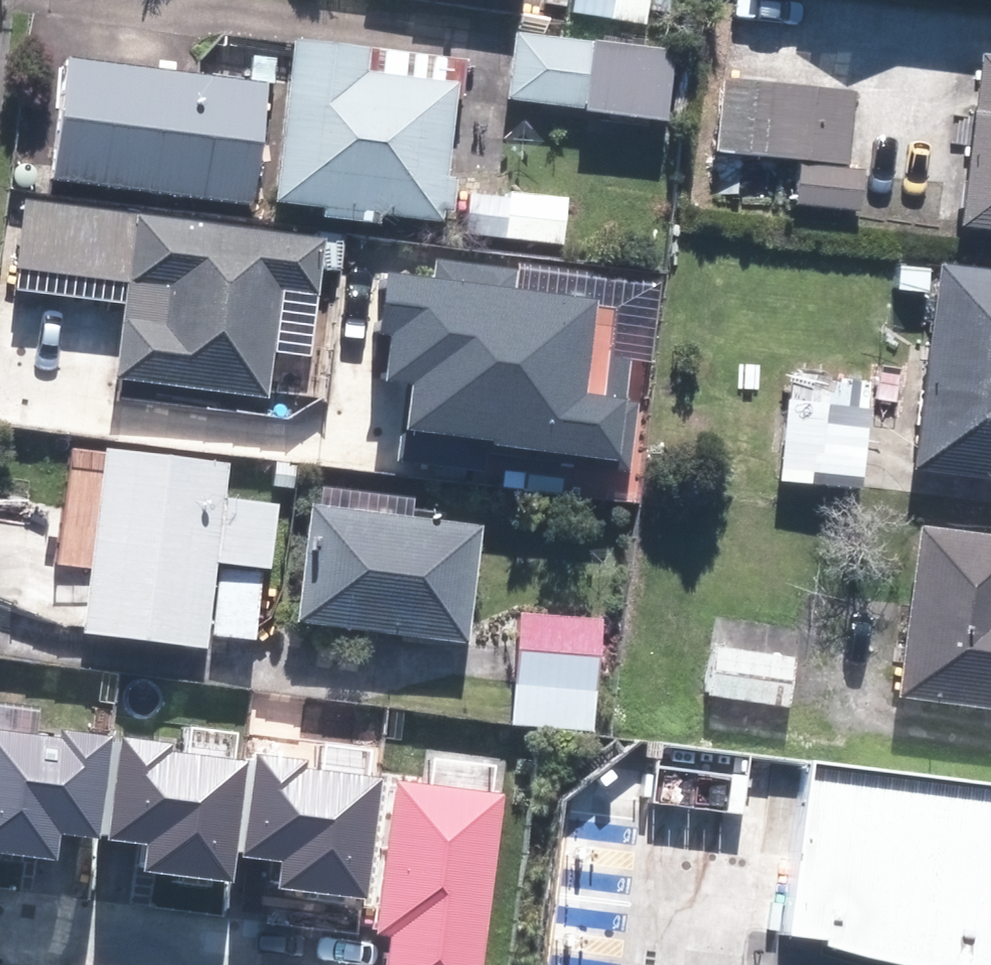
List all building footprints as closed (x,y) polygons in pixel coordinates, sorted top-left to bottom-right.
[(665,57),(507,38),(498,110),(656,128),(665,57)] [(277,45),(258,210),(435,230),(451,87),(362,76),(364,55),(277,45)] [(946,235),(990,241),(990,62),(970,60),(946,235)] [(259,87),(56,61),(39,187),(243,213),(259,87)] [(849,98),(715,84),(708,156),(841,171),(849,98)] [(566,202),(463,190),(458,239),(560,250),(566,202)] [(332,241),(21,201),(7,308),(124,323),(116,382),(273,403),(284,318),(322,323),(332,241)] [(498,453),(628,471),(637,405),(626,403),(627,399),(586,394),(599,298),(517,288),(520,268),(437,257),(434,275),(386,269),(377,332),(391,334),(385,379),(408,382),(398,458),(496,471),(498,453)] [(902,475),(990,487),(990,275),(929,267),(902,475)] [(92,453),(67,641),(196,658),(199,640),(250,646),(268,507),(218,500),(222,470),(92,453)] [(475,532),(298,509),(282,630),(459,653),(475,532)] [(883,705),(990,720),(990,541),(908,529),(883,705)] [(516,610),(508,721),(596,728),(606,619),(516,610)] [(794,665),(704,653),(697,702),(787,713),(794,665)] [(147,846),(143,870),(231,883),(249,762),(227,758),(231,733),(192,727),(188,753),(173,750),(174,744),(125,737),(109,840),(147,846)] [(59,862),(62,833),(101,837),(112,737),(64,732),(63,740),(0,732),(0,855),(59,862)] [(281,861),(277,886),(365,899),(383,778),(361,774),(365,749),(326,743),(322,769),(307,766),(308,760),(259,753),(243,856),(281,861)] [(388,964),(484,964),(505,795),(493,794),(496,769),(434,762),(431,786),(399,782),(380,937),(391,938),(388,964)] [(811,764),(785,938),(990,964),(990,786),(811,764)]
